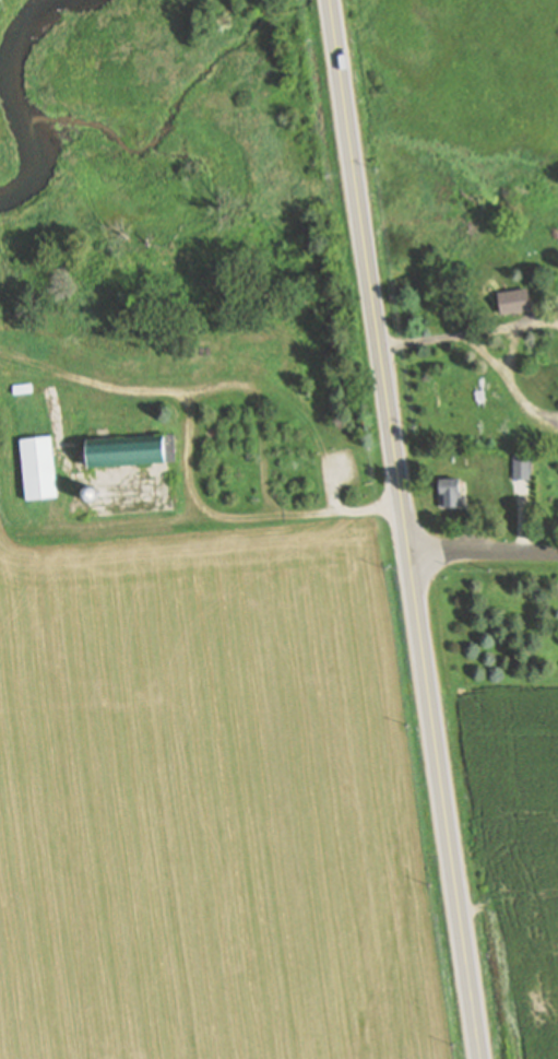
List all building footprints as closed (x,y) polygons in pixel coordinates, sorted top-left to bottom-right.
[(501,296),(502,316),(530,316),(530,299),(514,299),(514,296),(501,296)] [(13,385),(14,395),(33,392),(32,383),(13,385)] [(90,439),(92,466),(169,461),(175,461),(174,435),(90,439)] [(20,439),(25,499),(58,496),(52,436),(20,439)] [(513,457),(514,481),(530,480),(529,457),(513,457)] [(439,481),(461,480),(462,508),(440,509),(439,481)] [(82,498),(81,495),(81,493),(81,491),(83,489),(85,486),(87,485),(90,485),(93,486),(94,489),(96,491),(96,493),(96,495),(95,498),(94,499),(91,501),(88,502),(86,501),(84,499),(82,498)]
